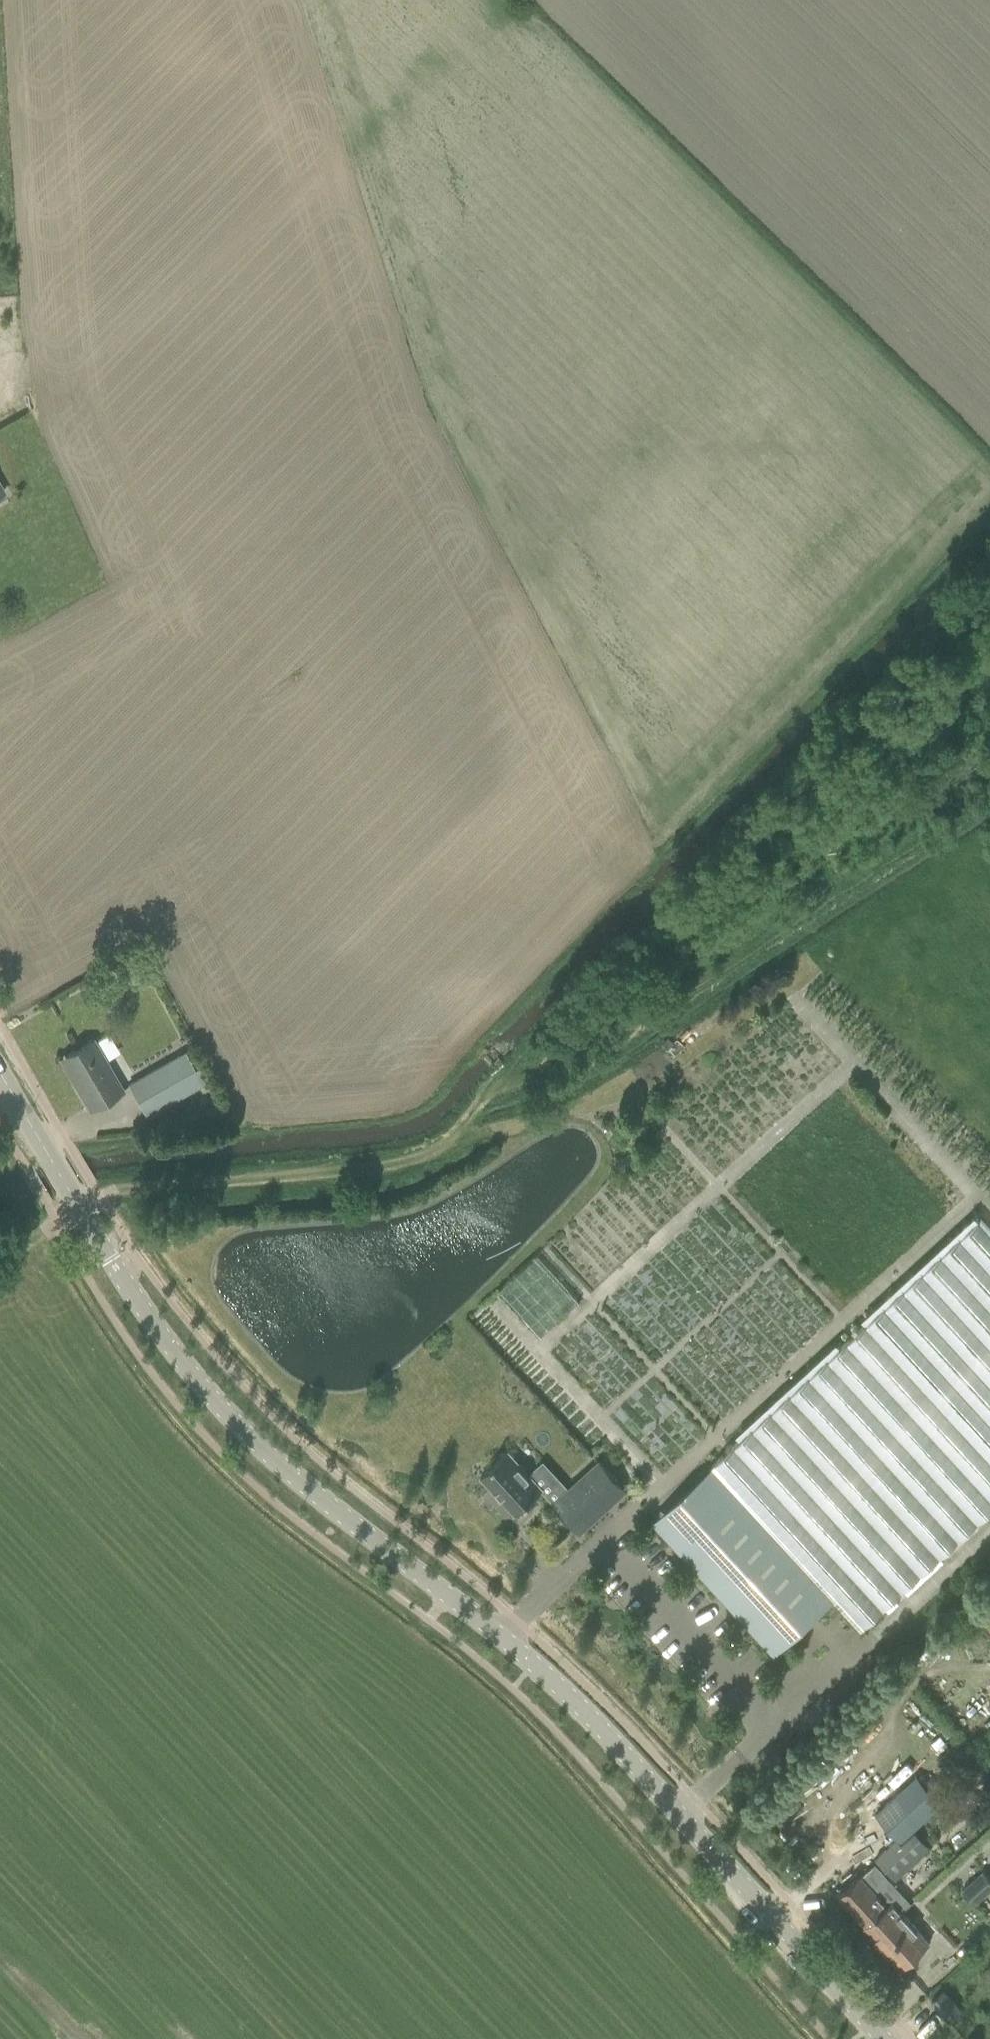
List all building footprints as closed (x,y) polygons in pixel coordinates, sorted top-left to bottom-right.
[(89,1108),(123,1089),(94,1040),(66,1056),(86,1091),(81,1094),(89,1108)] [(185,1051),(171,1059),(189,1090),(206,1080),(198,1067),(195,1069),(185,1051)] [(147,1115),(189,1090),(171,1059),(129,1084),(147,1115)] [(216,1104),(205,1110),(211,1121),(222,1115),(216,1104)] [(655,1518),(654,1519),(776,1650),(834,1597),(861,1626),(866,1622),(867,1623),(989,1508),(989,1228),(979,1216),(979,1217),(978,1216),(715,1460),(713,1464),(712,1465),(725,1480),(668,1532),(655,1518)] [(541,1490),(543,1489),(530,1475),(508,1451),(481,1476),(515,1514),(541,1490)] [(569,1488),(553,1502),(580,1532),(604,1510),(598,1502),(621,1481),(600,1459),(569,1488)] [(544,1462),(530,1475),(543,1489),(541,1490),(553,1502),(569,1488),(544,1462)] [(964,1768),(957,1775),(970,1791),(985,1778),(972,1763),(965,1769),(964,1768)] [(916,1776),(875,1813),(898,1838),(901,1841),(913,1830),(942,1804),(916,1776)] [(898,1838),(875,1859),(895,1879),(929,1848),(913,1830),(901,1841),(898,1838)] [(989,1892),(989,1877),(984,1871),(961,1891),(974,1906),(989,1892)] [(892,1901),(890,1902),(863,1873),(839,1894),(866,1924),(864,1926),(874,1937),(902,1912),(892,1901)] [(902,1967),(930,1942),(902,1912),(874,1937),(902,1967)] [(949,2020),(961,2009),(943,1989),(932,2000),(949,2020)]
